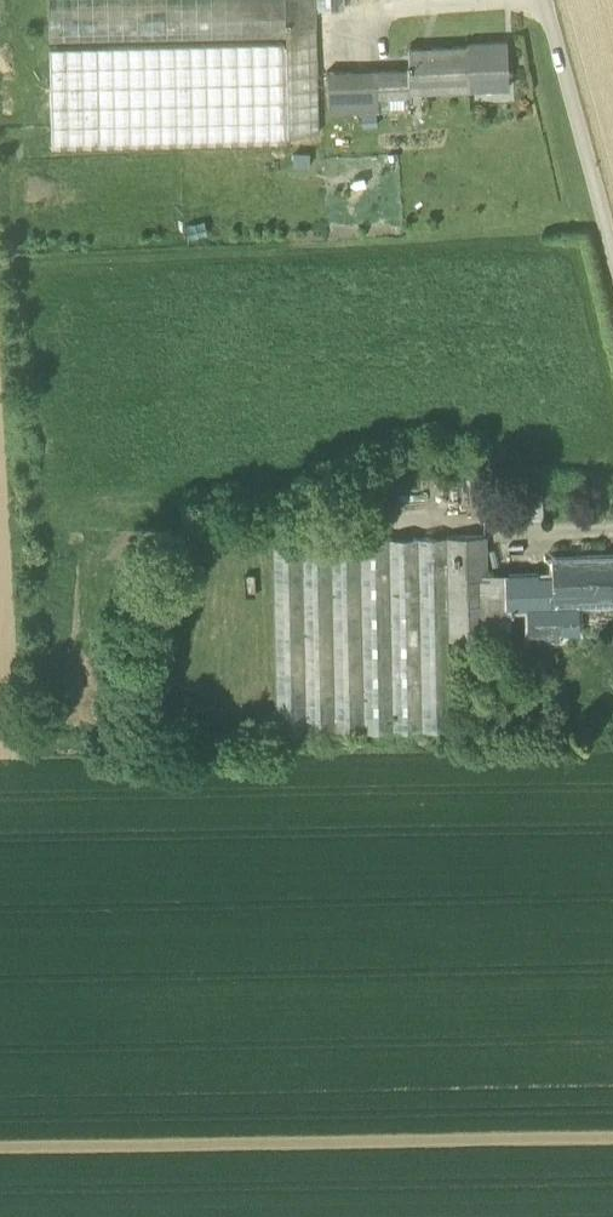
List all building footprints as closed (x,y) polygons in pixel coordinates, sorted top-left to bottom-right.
[(284,36),(284,26),(283,0),(47,0),(48,41),(284,36)] [(315,6),(315,0),(283,0),(284,26),(316,25),(315,6)] [(316,25),(284,26),(284,36),(284,42),(48,47),(50,138),(318,133),(316,25)] [(408,63),(409,100),(423,98),(470,92),(508,87),(506,41),(466,42),(466,45),(408,47),(408,63)] [(326,71),(328,112),(378,110),(383,110),(408,100),(409,100),(408,63),(407,63),(407,68),(326,71)] [(482,517),(543,517),(543,490),(482,490),(482,517)] [(484,535),(446,536),(446,564),(448,638),(486,637),(486,617),(509,616),(509,605),(508,605),(507,577),(485,578),(484,535)] [(418,565),(446,564),(446,536),(418,537),(418,565)] [(272,540),(275,732),(450,728),(448,638),(446,564),(418,565),(418,537),(272,540)] [(574,623),(573,602),(611,600),(612,600),(612,555),(552,557),(553,574),(507,577),(508,605),(509,605),(528,605),(528,607),(529,635),(550,634),(550,635),(556,634),(556,628),(559,628),(559,627),(574,627),(574,623)] [(612,622),(611,600),(573,602),(574,623),(612,622)] [(462,739),(486,739),(486,720),(463,720),(462,739)]
